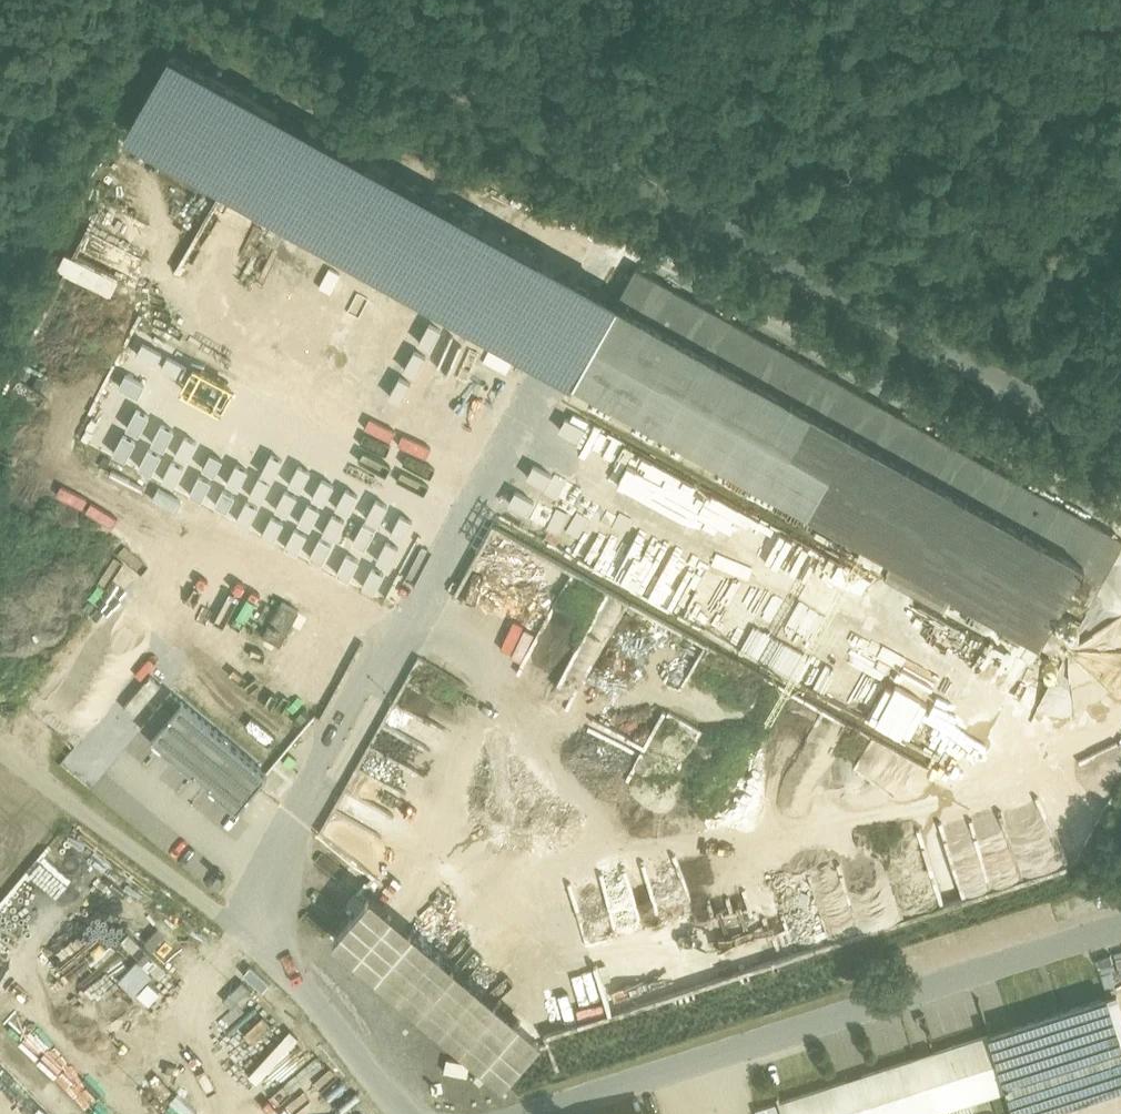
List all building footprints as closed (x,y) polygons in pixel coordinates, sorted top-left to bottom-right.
[(114,129),(576,379),(624,290),(163,40),(114,129)] [(102,263),(93,279),(119,293),(128,278),(102,263)] [(637,268),(624,290),(576,379),(896,557),(889,569),(891,569),(887,575),(886,574),(885,575),(945,608),(955,590),(1042,639),(1044,637),(1066,649),(1120,549),(1120,538),(637,268)] [(436,369),(419,384),(433,400),(450,384),(436,369)] [(601,456),(609,429),(590,423),(582,450),(601,456)] [(341,511),(320,565),(361,581),(371,555),(386,561),(392,548),(380,543),(393,509),(374,502),(367,521),(341,511)] [(284,602),(265,635),(282,644),(300,611),(284,602)] [(312,617),(273,687),(308,707),(347,637),(312,617)] [(269,773),(183,701),(153,737),(196,773),(199,770),(213,781),(210,785),(239,809),(269,773)] [(99,770),(123,742),(99,721),(75,749),(99,770)] [(357,894),(346,928),(367,934),(377,900),(357,894)] [(990,1035),(1008,1090),(1016,1113),(1033,1113),(1120,1086),(1120,1034),(1109,997),(990,1035)] [(782,1101),(786,1113),(933,1113),(1008,1090),(990,1035),(782,1101)] [(323,1044),(297,1067),(312,1085),(338,1061),(323,1044)]
